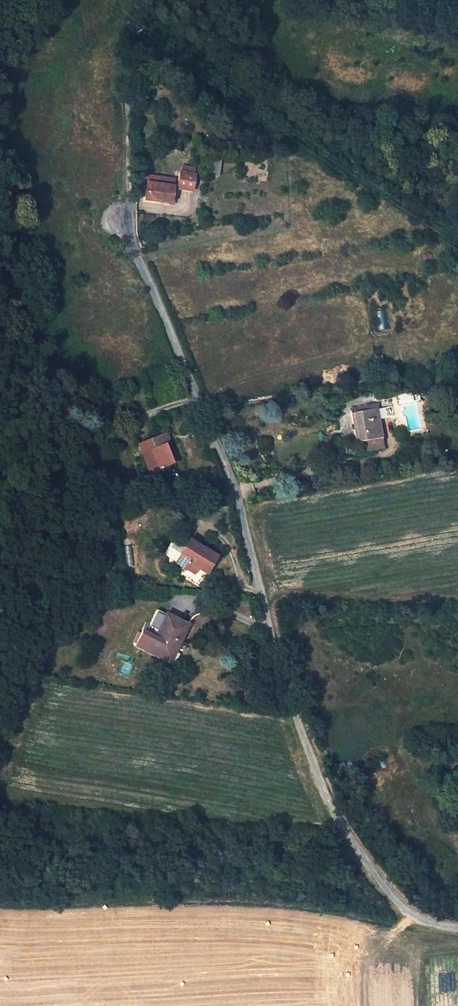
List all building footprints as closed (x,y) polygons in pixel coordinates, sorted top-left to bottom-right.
[(179,173),(176,189),(191,192),(194,176),(179,173)] [(147,176),(143,200),(153,201),(153,197),(170,199),(173,180),(147,176)] [(382,355),(375,357),(379,377),(385,376),(382,355)] [(376,403),(367,405),(368,409),(351,412),(357,442),(382,437),(376,403)] [(163,434),(138,445),(151,474),(161,470),(160,467),(169,463),(161,446),(167,444),(163,434)] [(161,446),(169,463),(177,460),(170,442),(167,444),(161,446)] [(175,564),(186,570),(190,564),(199,569),(207,573),(217,556),(207,550),(214,540),(197,530),(191,541),(188,539),(175,564)] [(194,575),(199,569),(190,564),(186,570),(194,575)] [(166,613),(147,651),(166,661),(176,642),(179,643),(189,624),(166,613)] [(176,642),(166,661),(170,662),(179,643),(176,642)]
